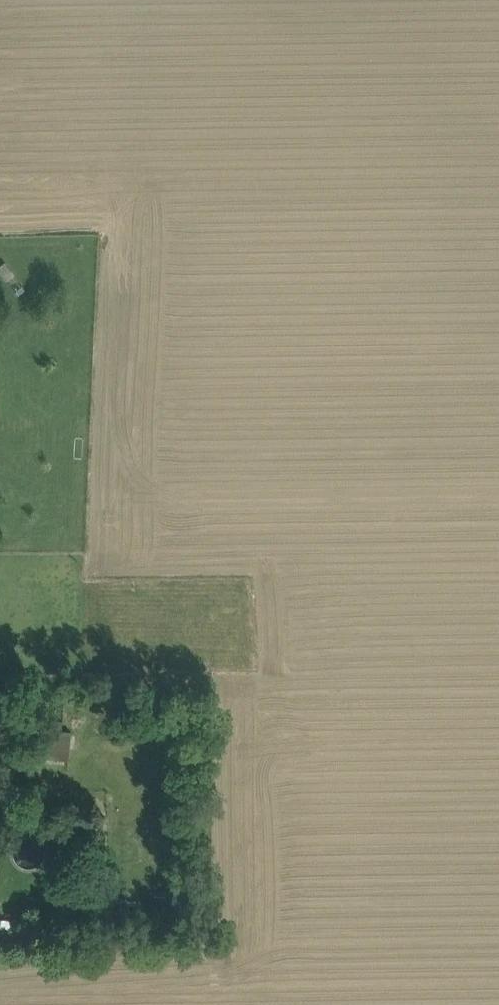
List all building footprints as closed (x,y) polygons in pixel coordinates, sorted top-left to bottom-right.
[(0,265),(0,271),(7,282),(16,275),(6,261),(0,265)] [(53,720),(53,729),(52,759),(70,759),(72,730),(63,729),(64,720),(53,720)] [(14,919),(0,918),(0,932),(13,933),(14,919)]
